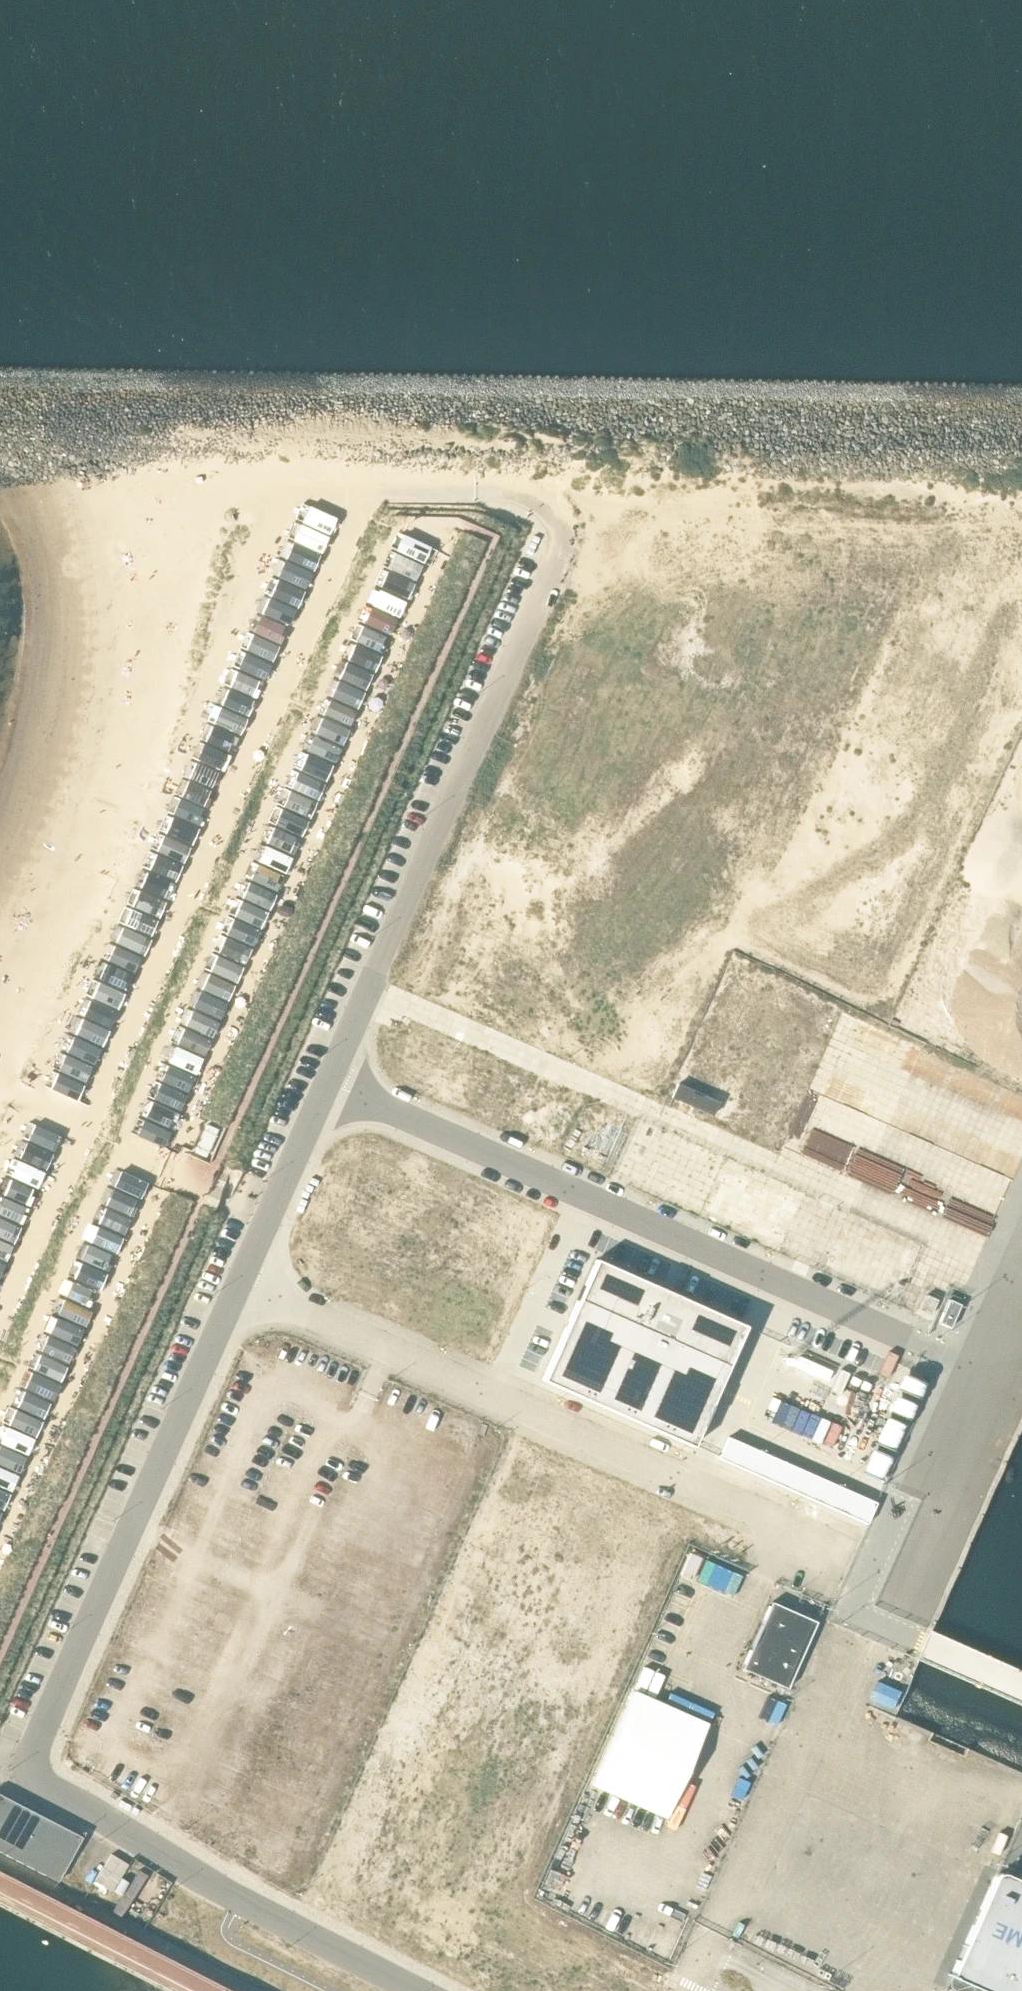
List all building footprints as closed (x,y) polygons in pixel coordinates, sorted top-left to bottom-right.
[(718,1199),(775,1069),(694,1033),(637,1163),(718,1199)] [(904,1063),(942,1080),(949,1063),(911,1046),(904,1063)] [(997,1106),(1021,1116),(1021,1096),(1003,1088),(997,1106)] [(46,1128),(28,1121),(0,1201),(0,1259),(46,1128)] [(104,1288),(140,1177),(114,1168),(77,1279),(104,1288)] [(893,1294),(912,1249),(844,1220),(825,1265),(893,1294)] [(594,1259),(541,1380),(691,1446),(744,1326),(594,1259)] [(71,1282),(66,1295),(83,1301),(88,1288),(71,1282)] [(936,1300),(925,1295),(919,1310),(930,1315),(936,1300)] [(948,1299),(938,1323),(949,1327),(959,1304),(948,1299)] [(917,1378),(908,1397),(917,1401),(926,1382),(917,1378)] [(689,1551),(680,1573),(735,1597),(744,1575),(689,1551)] [(816,1622),(771,1602),(769,1607),(767,1606),(761,1619),(763,1620),(750,1651),(747,1650),(742,1663),(743,1664),(742,1669),(786,1688),(816,1622)] [(682,1703),(690,1685),(673,1678),(665,1696),(682,1703)] [(633,1691),(591,1785),(665,1818),(706,1724),(633,1691)] [(80,1837),(0,1796),(0,1851),(57,1881),(80,1837)] [(987,1863),(995,1846),(975,1837),(968,1854),(987,1863)] [(113,1889),(128,1862),(111,1852),(95,1879),(113,1889)] [(1003,1874),(1002,1873),(1000,1873),(999,1873),(998,1874),(996,1874),(995,1875),(994,1876),(993,1878),(950,1975),(948,1974),(948,1975),(984,1990),(1021,1990),(1021,1882),(1003,1874)] [(650,1948),(668,1956),(678,1935),(660,1927),(650,1948)]
